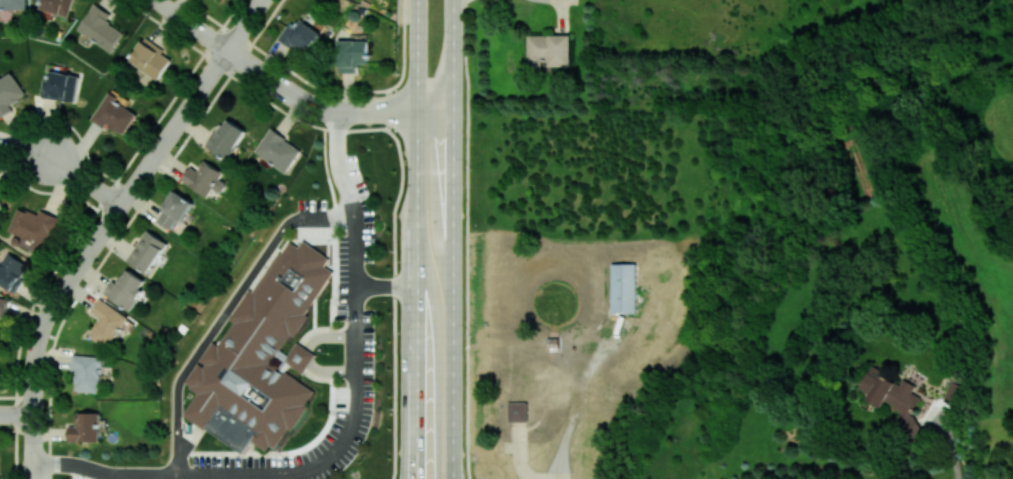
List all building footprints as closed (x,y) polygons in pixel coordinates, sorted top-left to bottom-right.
[(26,10),(26,0),(0,0),(0,9),(26,10)] [(73,0),(43,0),(40,8),(68,17),(73,0)] [(111,52),(124,32),(106,21),(111,13),(94,3),(77,30),(111,52)] [(295,28),(288,23),(278,39),(294,48),(296,45),(309,53),(321,33),(300,19),(295,28)] [(571,35),(527,34),(527,67),(541,67),(541,64),(571,65),(571,35)] [(129,60),(158,80),(173,57),(144,38),(129,60)] [(368,40),(338,40),(338,72),(358,72),(358,63),(368,62),(368,40)] [(80,76),(49,70),(44,96),(75,102),(80,76)] [(14,110),(10,104),(26,94),(12,71),(0,79),(0,118),(14,110)] [(91,119),(105,128),(108,124),(124,134),(137,114),(123,105),(126,100),(111,90),(91,119)] [(245,129),(224,117),(208,148),(230,160),(245,129)] [(301,147),(268,129),(254,154),(288,172),(301,147)] [(207,196),(213,187),(221,193),(227,184),(219,178),(224,172),(205,159),(197,170),(191,166),(182,179),(207,196)] [(156,220),(170,230),(177,219),(181,222),(194,202),(175,190),(156,220)] [(32,242),(30,246),(45,253),(61,218),(41,209),(39,214),(27,209),(26,211),(18,207),(7,231),(32,242)] [(167,241),(145,229),(128,261),(150,273),(167,241)] [(183,383),(197,392),(183,414),(243,452),(251,440),(266,450),(270,444),(278,449),(307,404),(307,403),(315,390),(285,371),(290,364),(304,373),(315,354),(296,342),(288,355),(283,351),(334,271),(325,266),(330,258),(303,240),(298,247),(285,238),(232,321),(233,321),(218,345),(211,341),(198,362),(197,361),(183,383)] [(12,292),(30,267),(8,252),(0,264),(0,283),(12,292)] [(636,263),(611,263),(612,312),(636,312),(636,263)] [(104,294),(131,309),(147,280),(127,269),(119,283),(112,279),(104,294)] [(89,336),(109,347),(128,314),(99,298),(91,313),(99,318),(89,336)] [(102,356),(72,355),(72,370),(76,370),(75,391),(101,392),(102,356)] [(912,412),(920,397),(912,392),(916,385),(903,378),(900,385),(879,374),(876,369),(871,366),(859,388),(869,393),(866,399),(881,407),(884,401),(901,410),(897,417),(906,434),(913,438),(922,434),(922,433),(912,412)] [(508,422),(528,421),(528,401),(507,402),(508,422)] [(99,442),(100,412),(77,411),(76,426),(69,425),(69,441),(99,442)]
